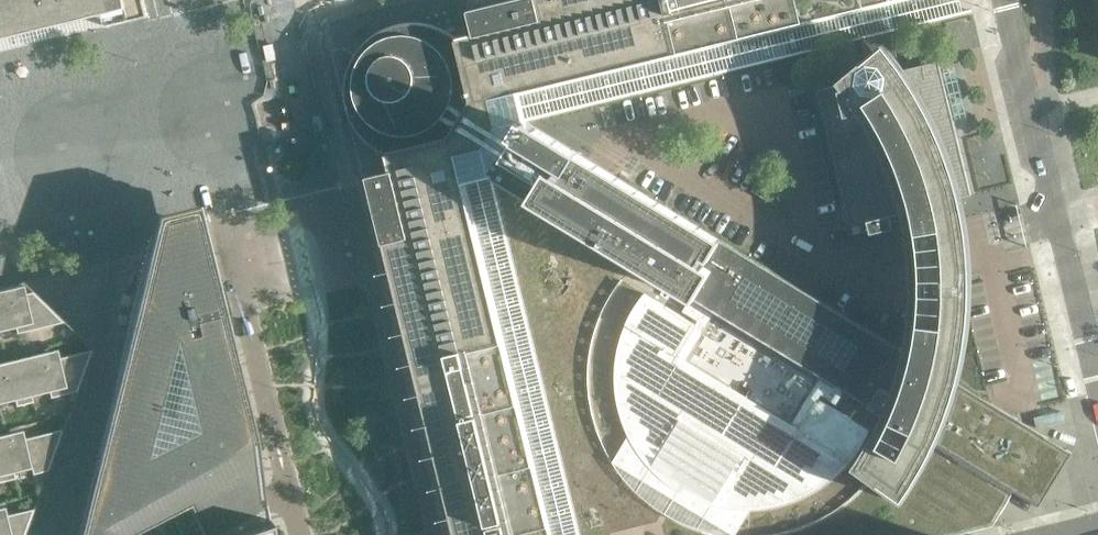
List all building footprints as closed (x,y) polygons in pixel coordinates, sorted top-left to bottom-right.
[(103,13),(105,23),(106,26),(111,25),(143,17),(149,15),(148,12),(145,0),(0,0),(0,38),(103,13)] [(468,8),(474,34),(458,38),(454,24),(439,27),(433,25),(429,24),(424,23),(417,22),(412,22),(406,23),(400,24),(395,25),(388,27),(383,30),(377,33),(372,37),(368,40),(366,41),(362,46),(359,49),(357,52),(355,56),(352,61),(350,67),(348,72),(347,75),(346,79),(346,82),(345,87),(345,93),(346,96),(346,98),(346,101),(347,106),(348,109),(349,112),(351,116),(352,120),(354,123),(356,126),(359,131),(362,135),(365,138),(370,142),(373,157),(387,153),(392,170),(365,177),(453,534),(582,534),(494,179),(492,178),(493,176),(585,231),(661,277),(655,283),(649,289),(643,296),(638,303),(634,310),(629,318),(626,327),(622,335),(620,344),(618,354),(616,363),(616,373),(616,382),(616,392),(618,401),(620,410),(622,419),(625,428),(629,436),(633,444),(638,452),(643,459),(648,465),(654,472),(660,477),(666,482),(673,488),(680,492),(688,497),(696,500),(705,504),(713,507),(722,509),(732,511),(741,512),(751,512),(760,511),(770,510),(779,509),(789,506),(798,503),(806,500),(814,496),(822,491),(830,486),(836,481),(843,475),(849,468),(900,505),(906,497),(912,488),(917,480),(922,471),(927,462),(932,453),(936,444),(985,474),(986,473),(1039,507),(1073,452),(1018,420),(1018,419),(959,383),(962,371),(964,360),(966,351),(967,342),(968,335),(970,324),(971,313),(971,302),(972,291),(972,281),(971,270),(971,257),(970,244),(968,232),(968,230),(966,219),(964,207),(961,197),(971,194),(939,61),(937,61),(904,69),(899,62),(891,32),(942,20),(970,13),(973,12),(972,9),(926,20),(921,0),(499,0),(468,8)] [(121,526),(185,497),(201,522),(256,506),(191,194),(153,202),(140,256),(70,534),(124,534),(121,526)] [(87,337),(18,271),(0,275),(0,534),(15,534),(87,337)] [(256,506),(201,522),(203,534),(260,534),(256,506)]
